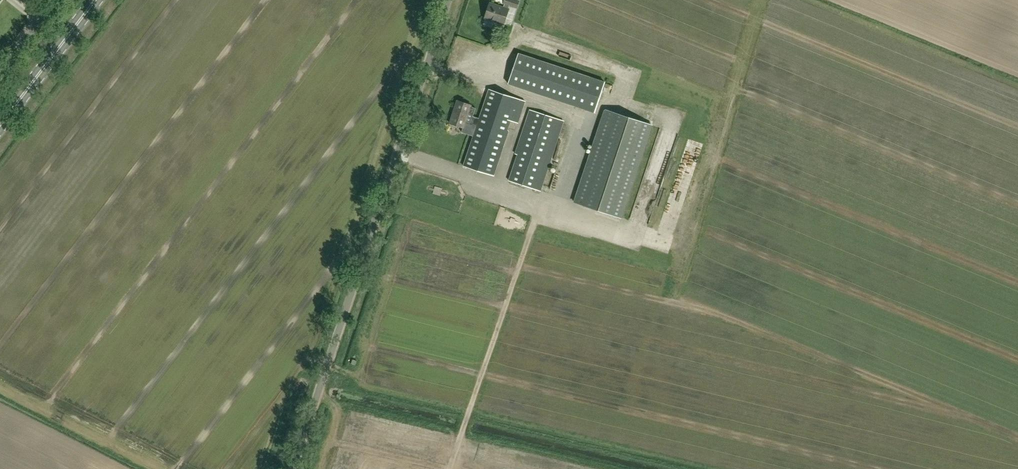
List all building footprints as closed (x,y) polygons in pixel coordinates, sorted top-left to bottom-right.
[(503,4),(516,9),(519,0),(505,0),(503,4)] [(485,17),(504,24),(509,9),(490,3),(485,17)] [(605,81),(519,53),(508,84),(595,113),(605,81)] [(525,101),(488,89),(479,118),(467,114),(471,104),(457,100),(450,123),(464,128),(465,122),(477,126),(464,165),(494,175),(508,131),(507,130),(511,120),(518,123),(525,101)] [(605,109),(575,201),(622,217),(652,124),(605,109)] [(564,121),(530,110),(516,153),(517,154),(509,180),(541,191),(564,121)] [(643,184),(641,190),(658,195),(660,189),(643,184)] [(673,207),(670,214),(680,218),(686,204),(673,199),(671,207),(673,207)]
